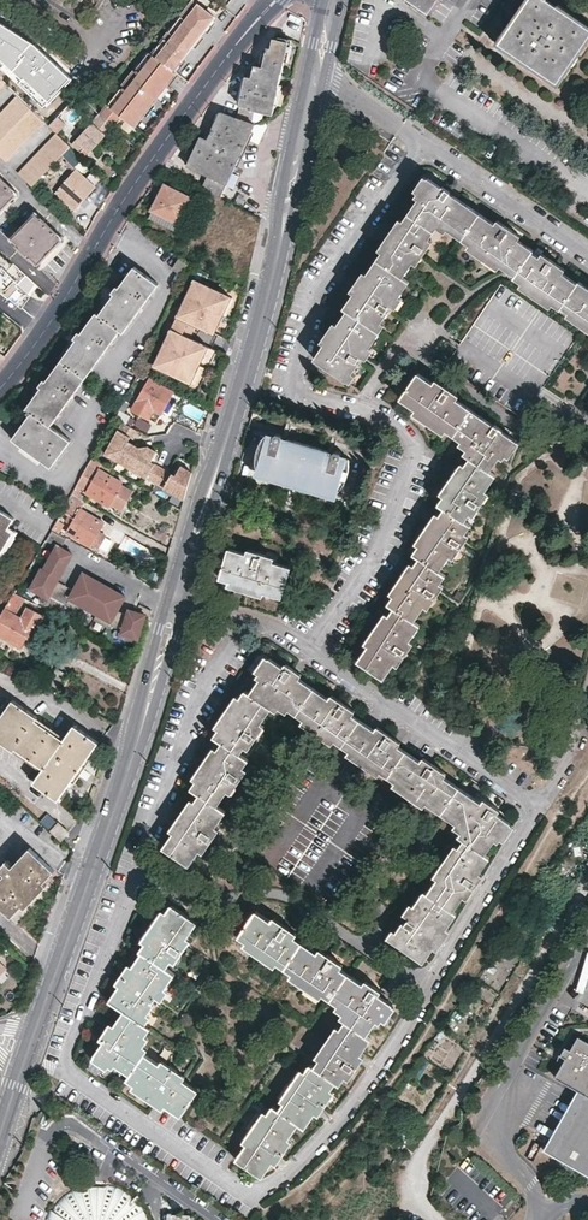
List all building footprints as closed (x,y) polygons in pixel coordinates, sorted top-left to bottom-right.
[(153,52),(174,69),(215,16),(193,0),(153,52)] [(427,12),(436,0),(410,0),(427,12)] [(498,42),(557,81),(587,35),(587,28),(547,0),(526,0),(498,42)] [(2,62),(42,100),(64,77),(24,42),(0,25),(0,61),(2,62)] [(207,176),(201,189),(219,198),(253,125),(250,124),(255,110),(272,114),(287,42),(274,39),(272,49),(268,48),(263,67),(255,65),(252,77),(246,76),(237,116),(237,117),(236,118),(235,118),(221,111),(208,139),(202,136),(188,165),(207,176)] [(150,50),(103,110),(115,122),(122,114),(135,124),(177,70),(174,69),(153,52),(150,50)] [(5,159),(44,117),(16,92),(0,110),(0,154),(5,159)] [(115,122),(103,110),(79,134),(79,137),(74,141),(83,150),(88,144),(92,147),(114,123),(115,122)] [(67,121),(60,114),(51,123),(57,129),(58,130),(67,121)] [(32,185),(72,143),(58,130),(57,129),(17,171),(32,185)] [(63,195),(73,204),(77,207),(97,184),(77,166),(57,189),(63,195)] [(10,188),(11,186),(0,175),(0,209),(15,193),(10,188)] [(556,268),(558,265),(550,259),(547,263),(532,252),(533,249),(525,244),(511,234),(513,231),(505,226),(503,228),(481,213),(456,196),(457,193),(450,187),(447,190),(430,178),(417,197),(419,199),(409,213),(378,259),(345,307),(349,310),(316,360),(321,363),(316,370),(328,379),(333,371),(349,381),(362,363),(365,365),(368,362),(371,357),(367,355),(382,333),(379,330),(391,312),(394,314),(396,311),(400,307),(400,306),(396,304),(411,282),(405,278),(417,260),(419,256),(423,258),(429,250),(425,247),(436,232),(428,226),(433,220),(462,240),(507,271),(515,276),(514,278),(560,309),(561,308),(587,325),(587,287),(579,281),(577,283),(556,268)] [(193,198),(168,186),(163,183),(149,212),(151,213),(148,218),(173,231),(176,225),(179,227),(193,198)] [(238,189),(233,204),(242,207),(247,192),(238,189)] [(69,209),(73,204),(63,195),(59,200),(69,209)] [(62,238),(57,232),(58,230),(44,216),(41,218),(36,213),(14,236),(18,241),(18,243),(32,257),(34,256),(39,261),(62,238)] [(179,273),(188,261),(181,256),(172,267),(179,273)] [(50,425),(119,330),(122,332),(157,283),(133,266),(118,286),(116,285),(111,291),(113,293),(111,296),(98,313),(95,311),(80,332),(77,330),(73,336),(75,339),(73,341),(45,379),(43,378),(38,384),(40,386),(38,389),(25,407),(28,409),(27,411),(30,413),(11,437),(27,448),(51,466),(70,440),(50,425)] [(50,296),(49,295),(26,273),(6,295),(34,319),(42,308),(50,296)] [(231,297),(193,279),(152,366),(190,384),(208,346),(190,338),(181,334),(187,322),(195,326),(213,334),(231,297)] [(523,415),(525,413),(533,401),(540,391),(579,333),(502,282),(447,362),(446,364),(523,415)] [(195,326),(187,322),(181,334),(190,338),(195,326)] [(474,525),(467,521),(477,505),(481,507),(486,500),(482,497),(487,490),(498,474),(492,470),(499,458),(503,460),(516,440),(509,435),(502,431),(504,426),(496,421),(494,425),(470,410),(456,400),(448,395),(451,391),(443,386),(440,390),(416,375),(400,400),(454,435),(478,450),(472,458),(470,457),(461,470),(440,503),(447,508),(435,525),(416,554),(422,558),(410,576),(392,605),(397,609),(385,628),(361,664),(387,681),(405,653),(409,656),(414,648),(411,646),(415,639),(424,626),(418,622),(429,605),(434,597),(438,600),(443,592),(439,590),(449,575),(443,571),(453,556),(458,548),(463,551),(468,543),(464,540),(474,525)] [(157,424),(173,393),(148,380),(131,411),(157,424)] [(454,393),(451,391),(448,395),(456,400),(459,396),(454,393)] [(138,448),(126,442),(129,437),(132,439),(136,431),(121,422),(104,455),(127,468),(138,448)] [(508,429),(504,426),(502,431),(509,435),(512,431),(508,429)] [(275,436),(267,433),(266,436),(264,437),(263,440),(261,443),(260,445),(260,448),(259,450),(258,453),(258,456),(257,458),(257,461),(257,464),(258,466),(258,467),(285,475),(286,477),(287,479),(289,481),(291,482),(293,483),(295,484),(298,486),(300,486),(302,486),(304,487),(306,486),(308,486),(309,486),(311,486),(313,484),(327,487),(328,484),(341,489),(343,486),(344,485),(345,482),(347,479),(347,477),(348,475),(349,472),(349,470),(350,467),(350,465),(350,463),(350,461),(349,458),(343,456),(343,455),(343,454),(343,453),(342,452),(341,451),(340,450),(338,450),(337,450),(336,450),(335,451),(334,452),(334,453),(323,449),(323,448),(309,444),(296,440),(295,442),(284,438),(284,437),(283,436),(283,435),(282,435),(281,434),(279,434),(278,434),(277,434),(275,435),(275,436)] [(162,468),(150,462),(156,452),(147,447),(138,448),(127,468),(155,483),(162,468)] [(121,482),(96,468),(99,463),(90,459),(84,470),(70,494),(73,496),(83,477),(89,480),(82,491),(108,505),(109,504),(121,511),(133,490),(120,482),(121,482)] [(183,497),(191,470),(180,464),(174,475),(162,468),(155,483),(183,497)] [(285,475),(258,467),(256,474),(284,482),(285,475)] [(341,489),(328,484),(327,487),(313,484),(312,488),(311,491),(338,498),(341,489)] [(491,492),(487,490),(482,497),(486,500),(491,492)] [(104,522),(77,508),(81,500),(73,496),(70,494),(62,511),(61,511),(67,515),(65,520),(68,522),(63,531),(90,545),(92,542),(99,546),(106,534),(99,530),(104,522)] [(13,532),(8,529),(15,518),(0,509),(0,554),(13,532)] [(57,519),(51,532),(56,536),(63,523),(57,519)] [(142,634),(151,611),(137,605),(130,610),(127,615),(116,609),(123,597),(110,590),(107,595),(95,585),(98,579),(83,573),(75,590),(58,582),(71,555),(59,546),(63,541),(56,536),(51,532),(48,537),(57,544),(33,587),(46,596),(48,593),(67,605),(69,602),(81,610),(86,608),(110,627),(124,632),(125,638),(138,643),(142,634)] [(248,547),(246,553),(255,556),(257,550),(248,547)] [(255,556),(246,553),(229,548),(221,578),(283,597),(291,565),(265,558),(267,553),(257,550),(255,556)] [(457,559),(463,551),(458,548),(453,556),(457,559)] [(140,569),(131,565),(129,570),(137,574),(140,569)] [(0,613),(0,636),(19,646),(31,625),(39,628),(46,616),(29,606),(23,617),(17,614),(26,598),(24,597),(13,591),(0,613)] [(433,608),(438,600),(434,597),(429,605),(433,608)] [(419,642),(415,639),(411,646),(414,648),(419,642)] [(254,731),(259,723),(270,708),(268,706),(273,700),(342,747),(345,749),(362,760),(364,762),(415,797),(469,835),(465,842),(463,840),(425,893),(423,891),(406,914),(404,914),(399,921),(400,923),(388,939),(421,962),(431,948),(440,936),(455,914),(452,912),(451,911),(467,890),(470,892),(476,884),(469,879),(474,871),(478,874),(489,858),(483,854),(493,840),(497,843),(510,825),(497,815),(499,812),(491,806),(487,809),(436,773),(438,770),(430,763),(427,767),(420,762),(391,742),(393,738),(385,732),(382,736),(361,721),(344,709),(346,706),(338,700),(335,703),(328,698),(291,673),(293,669),(285,664),(283,667),(269,658),(256,677),(259,679),(249,693),(245,690),(234,705),(238,708),(232,716),(229,713),(213,736),(222,741),(206,763),(210,767),(205,774),(201,771),(190,786),(199,792),(178,822),(183,825),(177,833),(173,830),(163,845),(188,863),(203,841),(207,844),(213,836),(209,834),(215,825),(225,811),(216,804),(225,790),(231,782),(235,785),(241,777),(237,774),(247,760),(239,753),(249,739),(252,741),(258,733),(254,731)] [(58,690),(66,676),(55,670),(47,684),(58,690)] [(331,694),(328,698),(335,703),(338,700),(331,694)] [(99,742),(74,725),(63,740),(35,720),(36,717),(11,700),(0,715),(0,741),(13,750),(16,748),(43,767),(33,782),(58,799),(99,742)] [(234,705),(229,713),(232,716),(238,708),(234,705)] [(263,726),(259,723),(254,731),(258,733),(263,726)] [(422,758),(420,762),(427,767),(430,763),(422,758)] [(326,905),(389,817),(344,785),(327,773),(306,759),(245,849),(326,905)] [(206,763),(201,771),(205,774),(210,767),(206,763)] [(229,792),(235,785),(231,782),(225,790),(229,792)] [(50,831),(60,840),(67,832),(57,822),(50,831)] [(178,822),(173,830),(177,833),(183,825),(178,822)] [(219,828),(215,825),(209,834),(213,836),(219,828)] [(4,861),(4,862),(3,863),(2,864),(2,865),(0,866),(0,909),(8,916),(15,910),(18,912),(48,880),(46,876),(52,870),(29,847),(10,867),(4,861)] [(481,877),(478,874),(474,871),(469,879),(476,884),(481,877)] [(176,976),(168,970),(178,954),(182,956),(188,948),(184,946),(189,939),(200,923),(176,906),(165,920),(169,924),(163,931),(159,929),(143,952),(146,954),(132,975),(124,985),(113,1001),(128,1011),(117,1026),(121,1030),(116,1037),(111,1034),(108,1031),(102,1040),(106,1043),(97,1055),(116,1069),(119,1066),(132,1076),(128,1081),(159,1103),(161,1098),(169,1103),(166,1108),(182,1119),(200,1093),(178,1077),(180,1074),(172,1067),(169,1071),(162,1066),(146,1055),(145,1057),(138,1052),(153,1029),(144,1022),(155,1007),(157,1008),(162,1002),(160,999),(176,976)] [(284,925),(281,929),(273,923),(259,913),(244,933),(241,938),(352,1017),(346,1024),(344,1023),(311,1068),(308,1066),(275,1111),(270,1107),(232,1159),(258,1178),(269,1162),(265,1159),(270,1152),(274,1155),(278,1158),(283,1150),(280,1147),(285,1139),(295,1125),(301,1129),(312,1114),(317,1106),(321,1109),(327,1101),(323,1098),(333,1084),(336,1087),(348,1071),(351,1074),(357,1065),(353,1062),(359,1054),(369,1040),(364,1037),(374,1022),(378,1024),(391,1005),(386,1002),(382,1006),(375,1001),(379,996),(381,993),(373,987),(370,991),(334,965),(337,962),(329,956),(323,964),(316,959),(319,955),(296,939),(293,943),(286,938),(290,934),(292,931),(284,925)] [(281,929),(284,925),(276,919),(273,923),(281,929)] [(165,920),(159,929),(163,931),(169,924),(165,920)] [(296,939),(290,934),(286,938),(293,943),(296,939)] [(444,939),(440,936),(431,948),(436,950),(444,939)] [(322,951),(319,955),(316,959),(323,964),(329,956),(322,951)] [(120,982),(124,985),(132,975),(127,972),(120,982)] [(386,1002),(379,996),(375,1001),(382,1006),(386,1002)] [(117,1026),(111,1034),(116,1037),(121,1030),(117,1026)] [(580,1053),(574,1049),(570,1057),(575,1062),(564,1078),(586,1092),(552,1152),(587,1174),(587,1039),(580,1053)] [(363,1057),(359,1054),(353,1062),(357,1065),(363,1057)] [(165,1062),(162,1066),(169,1071),(172,1067),(165,1062)] [(49,1108),(53,1096),(47,1095),(44,1106),(49,1108)] [(159,1103),(166,1108),(169,1103),(161,1098),(159,1103)] [(315,1117),(321,1109),(317,1106),(312,1114),(315,1117)] [(289,1142),(285,1139),(280,1147),(283,1150),(289,1142)] [(269,1162),(274,1155),(270,1152),(265,1159),(269,1162)] [(146,1217),(143,1210),(141,1207),(138,1203),(133,1198),(130,1195),(127,1192),(121,1189),(117,1187),(109,1184),(105,1183),(104,1185),(90,1185),(89,1183),(84,1184),(77,1186),(72,1188),(64,1193),(60,1196),(56,1200),(53,1204),(50,1209),(46,1216),(46,1218),(45,1219),(147,1219),(146,1217)]
